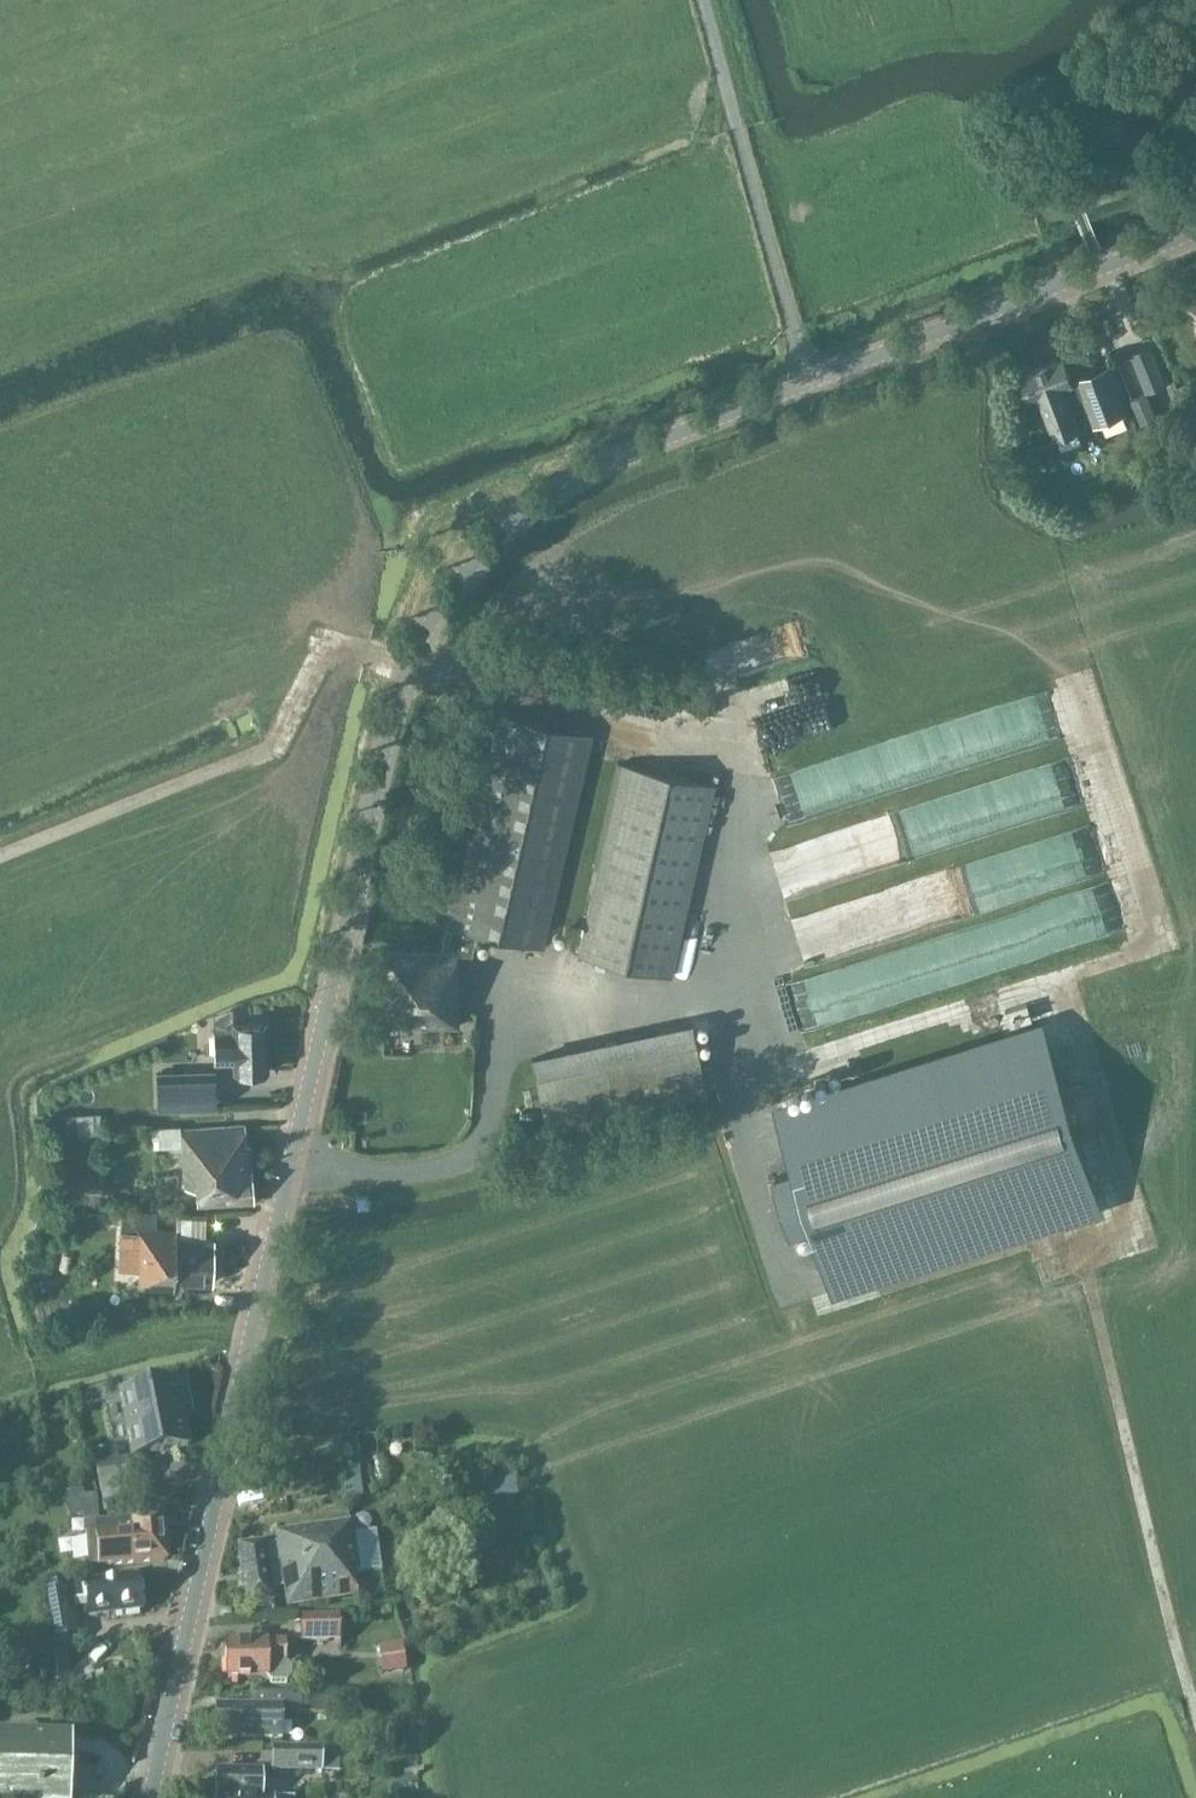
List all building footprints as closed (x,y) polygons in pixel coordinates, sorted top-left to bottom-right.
[(1184,302),(1195,330),(1195,297),(1184,302)] [(1146,393),(1166,385),(1151,345),(1129,354),(1146,393)] [(1063,357),(1020,377),(1029,400),(1038,397),(1055,439),(1080,430),(1070,403),(1085,397),(1095,424),(1127,412),(1108,367),(1077,380),(1078,381),(1073,383),(1063,357)] [(1131,400),(1141,424),(1157,417),(1147,393),(1131,400)] [(382,1024),(409,1024),(458,1024),(458,971),(460,971),(460,955),(472,956),(473,947),(477,932),(544,947),(568,839),(593,733),(498,713),(458,887),(451,886),(443,925),(446,927),(440,951),(384,950),(382,1024)] [(670,976),(714,783),(622,762),(578,955),(670,976)] [(741,846),(741,881),(792,882),(792,889),(870,890),(870,848),(741,846)] [(785,1017),(764,1026),(775,1053),(796,1044),(785,1017)] [(234,1023),(234,1033),(214,1034),(215,1063),(235,1062),(235,1072),(269,1071),(268,1022),(234,1023)] [(546,1132),(699,1101),(708,1100),(706,1091),(690,1022),(532,1055),(546,1132)] [(813,1227),(833,1291),(1097,1208),(1039,1022),(772,1106),(792,1171),(770,1178),(789,1235),(813,1227)] [(157,1108),(188,1107),(187,1072),(156,1073),(157,1108)] [(142,1122),(141,1134),(166,1135),(167,1123),(142,1122)] [(246,1145),(245,1125),(179,1130),(184,1187),(196,1185),(196,1205),(254,1201),(251,1145),(246,1145)] [(357,1208),(370,1206),(369,1195),(356,1196),(357,1208)] [(157,1214),(117,1212),(116,1230),(142,1230),(139,1289),(173,1289),(173,1283),(211,1284),(212,1237),(176,1236),(176,1230),(156,1229),(157,1214)] [(182,1417),(190,1415),(184,1382),(146,1390),(143,1374),(117,1380),(120,1395),(131,1454),(149,1450),(150,1454),(188,1446),(182,1417)] [(96,1467),(100,1490),(102,1490),(143,1482),(138,1458),(119,1462),(96,1467)] [(516,1496),(516,1475),(484,1476),(484,1498),(516,1496)] [(83,1523),(87,1567),(166,1561),(162,1513),(131,1516),(131,1519),(83,1523)] [(265,1542),(237,1547),(246,1607),(274,1602),(272,1590),(283,1589),(286,1607),(358,1598),(354,1575),(360,1574),(354,1535),(352,1522),(287,1531),(278,1532),(275,1533),(277,1545),(265,1547),(265,1542)] [(75,1536),(60,1536),(59,1558),(74,1559),(75,1536)] [(141,1612),(136,1576),(85,1583),(89,1618),(99,1616),(141,1612)] [(87,1596),(85,1584),(67,1586),(71,1602),(87,1600),(87,1596)] [(51,1644),(78,1639),(67,1585),(41,1590),(51,1644)] [(301,1618),(301,1642),(339,1642),(339,1618),(301,1618)] [(78,1639),(51,1644),(61,1690),(72,1688),(65,1648),(79,1646),(78,1639)] [(230,1644),(228,1681),(266,1680),(271,1684),(286,1684),(290,1679),(290,1671),(286,1666),(286,1641),(269,1641),(269,1639),(248,1640),(248,1643),(230,1644)] [(367,1668),(387,1668),(387,1642),(366,1642),(367,1668)] [(216,1739),(279,1740),(283,1740),(283,1706),(280,1707),(217,1706),(216,1739)] [(70,1742),(0,1740),(0,1797),(68,1797),(70,1742)] [(262,1767),(273,1767),(273,1774),(322,1774),(322,1773),(333,1773),(333,1748),(323,1748),(300,1747),(300,1750),(262,1750),(262,1767)] [(262,1770),(215,1769),(214,1797),(263,1797),(262,1770)]
